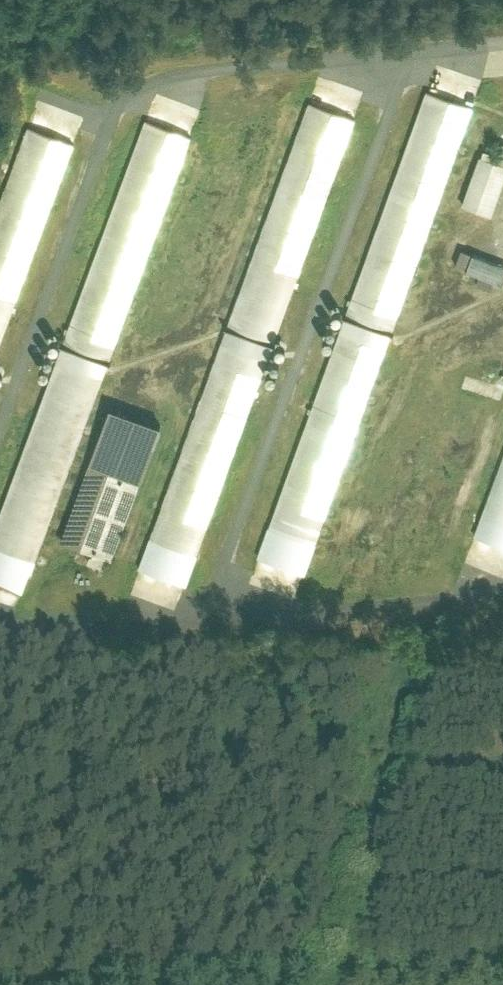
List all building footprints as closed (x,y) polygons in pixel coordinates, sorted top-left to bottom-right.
[(430,93),(256,566),(301,582),(475,110),(430,93)] [(311,100),(137,572),(182,589),(356,116),(311,100)] [(0,512),(0,602),(16,608),(190,136),(145,119),(0,512)] [(0,198),(0,338),(72,141),(27,125),(0,198)] [(480,156),(463,203),(489,213),(502,175),(502,165),(480,156)] [(472,249),(465,267),(501,281),(502,276),(502,261),(472,249)] [(160,426),(110,407),(60,542),(111,561),(160,426)] [(473,545),(502,556),(502,464),(473,545)]
